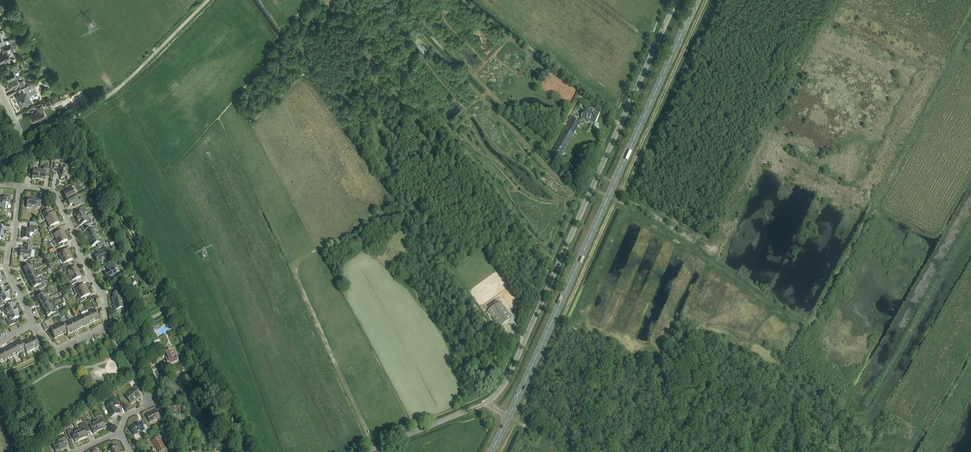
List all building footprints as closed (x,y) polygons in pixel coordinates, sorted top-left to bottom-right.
[(3,47),(3,48),(2,48),(4,54),(0,55),(0,64),(11,59),(8,54),(14,51),(11,43),(3,47)] [(5,74),(8,81),(16,78),(15,74),(15,72),(19,70),(17,65),(10,68),(12,71),(5,74)] [(18,80),(16,78),(8,81),(11,88),(18,85),(19,88),(25,85),(23,80),(20,82),(18,80)] [(22,89),(24,93),(15,97),(21,107),(31,102),(29,97),(36,94),(36,93),(38,93),(33,83),(22,89)] [(59,96),(50,100),(53,106),(58,104),(59,105),(62,103),(59,96)] [(38,111),(30,115),(33,123),(39,120),(40,121),(41,121),(43,120),(43,119),(43,118),(46,117),(42,110),(44,109),(42,105),(36,108),(38,111)] [(573,116),(553,152),(562,157),(574,134),(575,135),(582,123),(584,119),(595,124),(600,113),(586,107),(580,120),(573,116)] [(66,176),(65,175),(70,173),(68,170),(68,169),(67,166),(66,166),(66,165),(63,166),(61,166),(60,164),(54,163),(54,169),(57,169),(59,174),(61,178),(66,176)] [(32,179),(38,180),(39,170),(33,170),(34,165),(30,165),(29,172),(33,173),(32,179)] [(39,170),(38,180),(45,181),(45,174),(49,175),(50,167),(44,167),(43,171),(39,170)] [(69,191),(67,192),(64,194),(67,200),(75,196),(73,192),(76,190),(74,186),(71,187),(68,188),(69,191)] [(5,208),(6,204),(9,205),(10,196),(3,196),(3,199),(0,199),(0,207),(5,208)] [(70,206),(75,203),(76,206),(82,203),(79,197),(77,199),(75,196),(67,200),(70,206)] [(36,200),(27,199),(26,208),(37,209),(37,206),(40,207),(41,199),(37,198),(36,200)] [(74,215),(77,221),(86,216),(85,213),(87,212),(84,207),(77,210),(79,213),(74,215)] [(46,220),(47,223),(56,218),(54,213),(50,215),(48,211),(43,213),(43,215),(41,216),(44,220),(45,221),(46,220)] [(86,216),(77,221),(79,226),(84,224),(85,226),(92,223),(90,218),(87,219),(86,216)] [(59,223),(56,218),(47,223),(50,227),(48,228),(49,231),(55,228),(53,226),(59,223)] [(87,236),(88,239),(96,235),(94,230),(96,229),(96,224),(96,222),(95,223),(88,226),(90,229),(82,232),(85,237),(87,236)] [(24,229),(22,238),(29,239),(30,233),(34,233),(34,230),(37,231),(37,227),(29,226),(29,230),(24,229)] [(55,238),(56,240),(65,235),(63,230),(59,232),(57,230),(50,233),(52,238),(54,238),(55,238)] [(98,234),(96,235),(88,239),(92,246),(100,243),(98,240),(100,239),(98,234)] [(65,235),(56,240),(53,241),(56,247),(57,246),(58,249),(63,246),(62,243),(68,240),(65,235)] [(20,256),(25,257),(25,260),(27,261),(28,257),(30,258),(31,250),(31,246),(25,245),(24,249),(21,249),(20,256)] [(99,251),(101,253),(94,256),(98,263),(100,261),(102,264),(108,261),(105,254),(108,253),(105,248),(99,251)] [(61,259),(70,255),(68,250),(62,252),(61,250),(55,253),(57,255),(58,254),(61,259)] [(73,260),(70,255),(61,259),(63,264),(61,265),(63,269),(69,266),(67,262),(73,260)] [(26,274),(34,270),(37,268),(35,264),(36,263),(34,260),(28,263),(29,266),(24,269),(26,274)] [(106,267),(108,271),(105,273),(108,279),(116,274),(114,269),(117,268),(114,263),(106,267)] [(67,272),(69,277),(79,272),(76,267),(71,270),(69,266),(63,269),(65,273),(67,272)] [(26,274),(28,279),(39,273),(38,271),(36,273),(34,270),(26,274)] [(79,272),(69,277),(72,282),(69,283),(70,286),(77,283),(76,280),(81,277),(79,272)] [(28,279),(31,283),(39,279),(37,277),(40,275),(39,273),(28,279)] [(135,275),(127,280),(129,283),(128,283),(129,286),(130,285),(132,289),(138,286),(135,280),(137,279),(135,275)] [(40,282),(39,279),(31,283),(33,288),(39,286),(41,289),(46,287),(43,281),(40,282)] [(78,285),(72,287),(76,295),(78,294),(87,290),(85,285),(79,287),(78,285)] [(8,293),(7,290),(6,291),(5,288),(0,291),(0,297),(8,293)] [(79,297),(78,298),(77,300),(79,300),(80,303),(86,300),(84,297),(90,295),(87,290),(78,294),(79,297)] [(48,298),(47,295),(49,294),(48,292),(46,293),(38,297),(40,302),(48,298)] [(113,295),(114,298),(112,298),(114,305),(113,305),(115,310),(124,307),(122,300),(123,299),(121,292),(117,293),(117,294),(113,295)] [(8,293),(0,297),(0,300),(0,301),(0,307),(6,304),(4,302),(10,299),(9,296),(10,296),(8,293)] [(40,302),(42,307),(53,302),(52,300),(50,301),(48,298),(40,302)] [(100,308),(96,299),(92,301),(96,310),(100,308)] [(56,307),(53,302),(42,307),(45,312),(56,307)] [(512,318),(500,302),(488,311),(500,327),(512,318)] [(17,311),(16,308),(15,308),(14,306),(8,309),(6,306),(1,309),(3,312),(5,317),(8,316),(17,311)] [(47,317),(53,314),(54,317),(59,314),(56,307),(45,312),(47,317)] [(88,313),(93,322),(99,319),(94,309),(88,313)] [(19,314),(17,311),(8,316),(9,319),(6,320),(9,326),(15,323),(13,320),(19,317),(18,314),(19,314)] [(87,325),(93,322),(88,313),(82,315),(87,325)] [(80,328),(87,325),(82,315),(75,319),(80,328)] [(74,332),(80,328),(75,319),(69,322),(74,332)] [(68,334),(74,332),(69,322),(63,325),(67,332),(68,334)] [(61,335),(67,332),(63,325),(62,323),(56,326),(61,335)] [(159,335),(170,330),(168,325),(157,330),(159,335)] [(55,338),(61,335),(56,326),(50,329),(55,338)] [(37,343),(34,337),(28,340),(33,350),(39,347),(42,353),(44,351),(39,342),(37,343)] [(28,340),(22,343),(25,351),(26,353),(33,350),(28,340)] [(19,354),(25,351),(22,343),(21,341),(15,344),(19,354)] [(15,344),(9,347),(13,357),(19,354),(15,344)] [(7,360),(13,357),(9,347),(2,350),(7,360)] [(152,352),(154,357),(149,360),(152,367),(159,363),(158,361),(165,359),(162,354),(160,355),(157,349),(152,352)] [(168,357),(166,358),(167,361),(164,362),(166,368),(167,368),(173,366),(172,364),(178,361),(177,357),(176,357),(173,349),(166,352),(168,357)] [(136,400),(137,399),(137,398),(140,396),(134,389),(131,392),(130,394),(126,397),(131,403),(136,400)] [(109,401),(111,404),(106,406),(112,417),(119,414),(116,407),(119,405),(116,398),(109,401)] [(176,406),(169,407),(169,411),(171,411),(172,415),(170,416),(170,419),(175,418),(174,415),(180,415),(179,408),(177,408),(176,406)] [(153,412),(153,413),(147,415),(150,423),(158,419),(160,422),(164,420),(162,412),(158,414),(157,410),(153,412)] [(107,421),(103,414),(97,417),(99,421),(96,423),(100,431),(106,429),(103,423),(107,421)] [(100,431),(96,423),(92,424),(90,421),(85,423),(88,430),(91,428),(94,434),(100,431)] [(141,422),(130,427),(134,435),(143,431),(145,436),(150,434),(146,425),(143,426),(141,422)] [(85,423),(79,426),(81,430),(78,431),(82,440),(87,437),(85,431),(88,430),(85,423)] [(73,430),(72,429),(67,432),(70,438),(73,437),(76,443),(82,440),(78,431),(74,433),(73,430)] [(57,439),(58,442),(53,445),(56,451),(66,447),(64,443),(67,441),(64,436),(57,439)] [(153,440),(159,451),(160,451),(166,449),(160,436),(153,440)]
